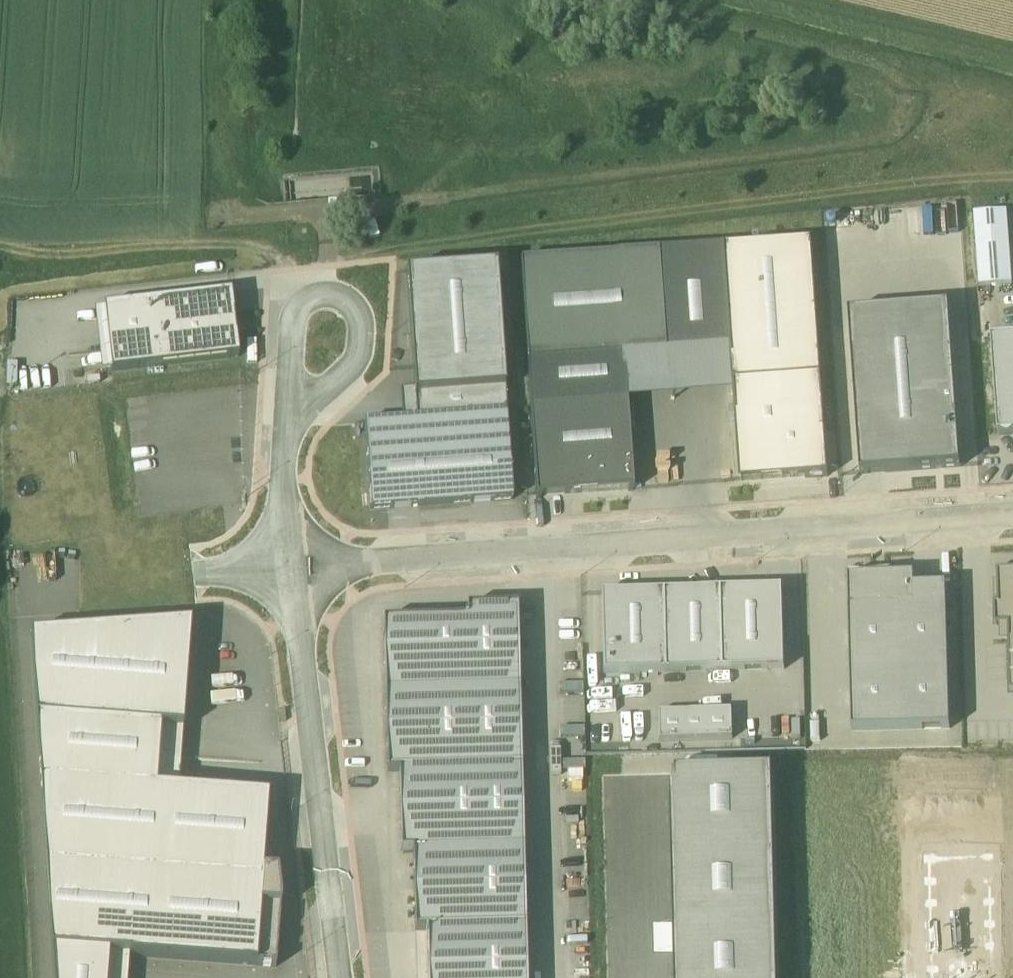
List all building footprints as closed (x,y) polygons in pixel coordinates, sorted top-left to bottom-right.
[(976,217),(980,288),(1012,286),(1008,215),(976,217)] [(811,244),(724,250),(731,350),(733,385),(821,379),(811,244)] [(724,250),(663,254),(670,354),(731,350),(724,250)] [(663,254),(520,264),(527,365),(624,358),(670,354),(663,254)] [(495,270),(406,277),(417,421),(507,415),(495,270)] [(231,296),(105,310),(112,374),(239,359),(231,296)] [(112,374),(105,310),(94,312),(101,375),(112,374)] [(853,321),(862,481),(955,475),(946,316),(853,321)] [(991,343),(998,438),(1012,437),(1012,341),(991,343)] [(624,358),(627,404),(734,395),(733,385),(731,350),(670,354),(624,358)] [(527,365),(530,410),(627,404),(624,358),(527,365)] [(821,379),(733,385),(734,395),(740,484),(828,478),(821,379)] [(627,404),(530,410),(536,499),(633,492),(627,404)] [(417,421),(365,425),(371,512),(513,502),(507,415),(417,421)] [(1012,693),(1012,572),(996,573),(997,625),(1008,624),(1010,693),(1012,693)] [(849,581),(853,732),(948,730),(944,589),(914,590),(913,579),(849,581)] [(785,671),(783,591),(722,592),(724,672),(785,671)] [(724,672),(722,592),(662,594),(664,674),(724,672)] [(664,674),(662,594),(601,595),(603,676),(664,674)] [(532,617),(532,607),(523,607),(524,617),(532,617)] [(467,609),(467,620),(395,622),(394,622),(384,623),(384,642),(387,774),(399,774),(401,853),(413,853),(415,933),(427,933),(428,977),(527,977),(517,608),(467,609)] [(191,625),(30,636),(51,952),(109,957),(276,969),(281,903),(277,873),(263,872),(268,798),(157,790),(161,730),(183,731),(191,625)] [(733,741),(732,712),(658,714),(658,742),(733,741)] [(773,771),(671,774),(676,977),(779,977),(773,771)] [(829,840),(833,977),(894,977),(891,838),(829,840)] [(930,860),(933,977),(994,977),(991,858),(930,860)] [(51,952),(53,977),(108,977),(109,957),(51,952)]
